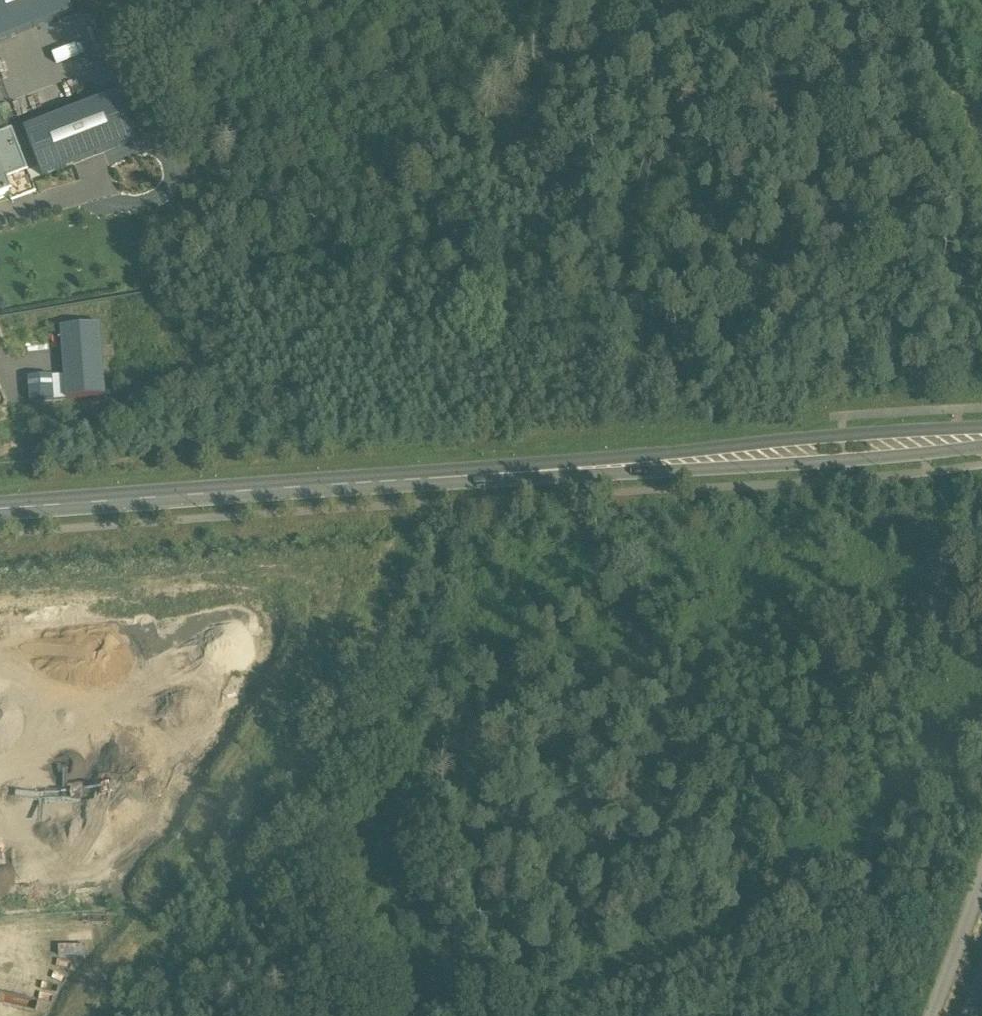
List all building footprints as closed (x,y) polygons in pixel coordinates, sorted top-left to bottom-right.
[(73,15),(67,0),(0,0),(0,42),(73,15)] [(27,132),(44,178),(137,143),(119,97),(27,132)] [(11,197),(5,182),(28,174),(14,136),(0,141),(0,201),(11,197)] [(61,330),(66,402),(106,399),(101,327),(61,330)]
